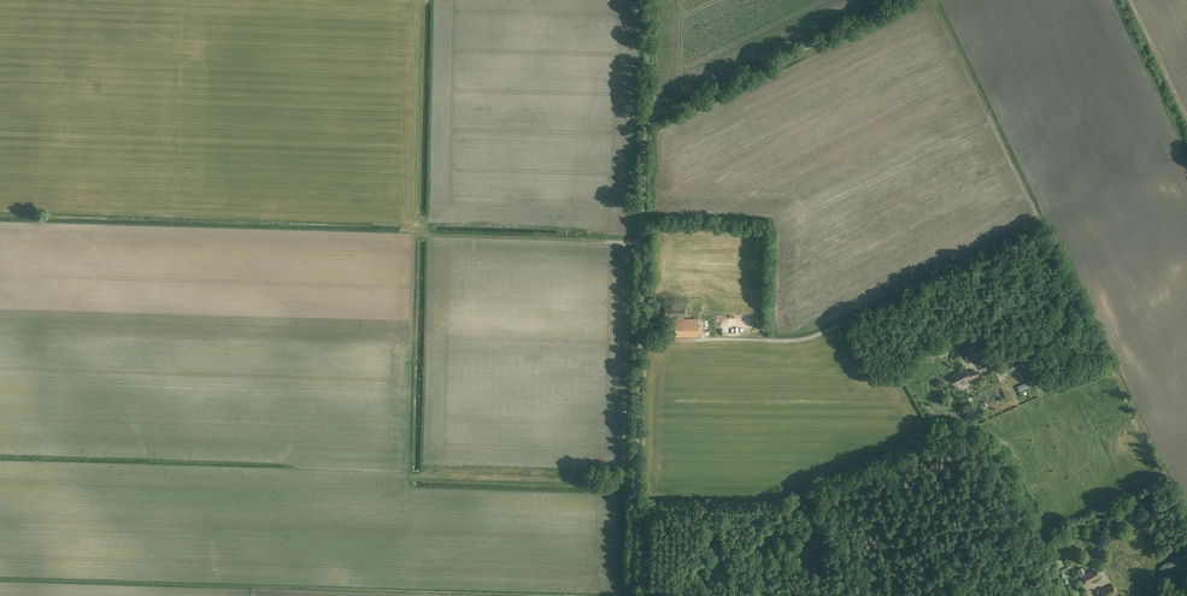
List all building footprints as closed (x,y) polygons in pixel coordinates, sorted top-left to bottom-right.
[(684,307),(665,307),(665,316),(673,316),(677,316),(677,319),(675,319),(675,337),(698,337),(698,319),(684,319),(684,316),(684,307)] [(1025,359),(1028,365),(1034,362),(1031,356),(1025,359)] [(1023,366),(1019,357),(1002,365),(1007,374),(1023,366)] [(967,373),(965,369),(953,375),(958,384),(969,379),(970,380),(977,377),(974,370),(967,373)] [(1101,576),(1095,566),(1092,567),(1093,569),(1086,574),(1082,567),(1077,570),(1081,578),(1079,579),(1082,586),(1086,583),(1087,584),(1101,576)] [(1112,584),(1099,592),(1102,595),(1111,595),(1117,593),(1112,584)]
